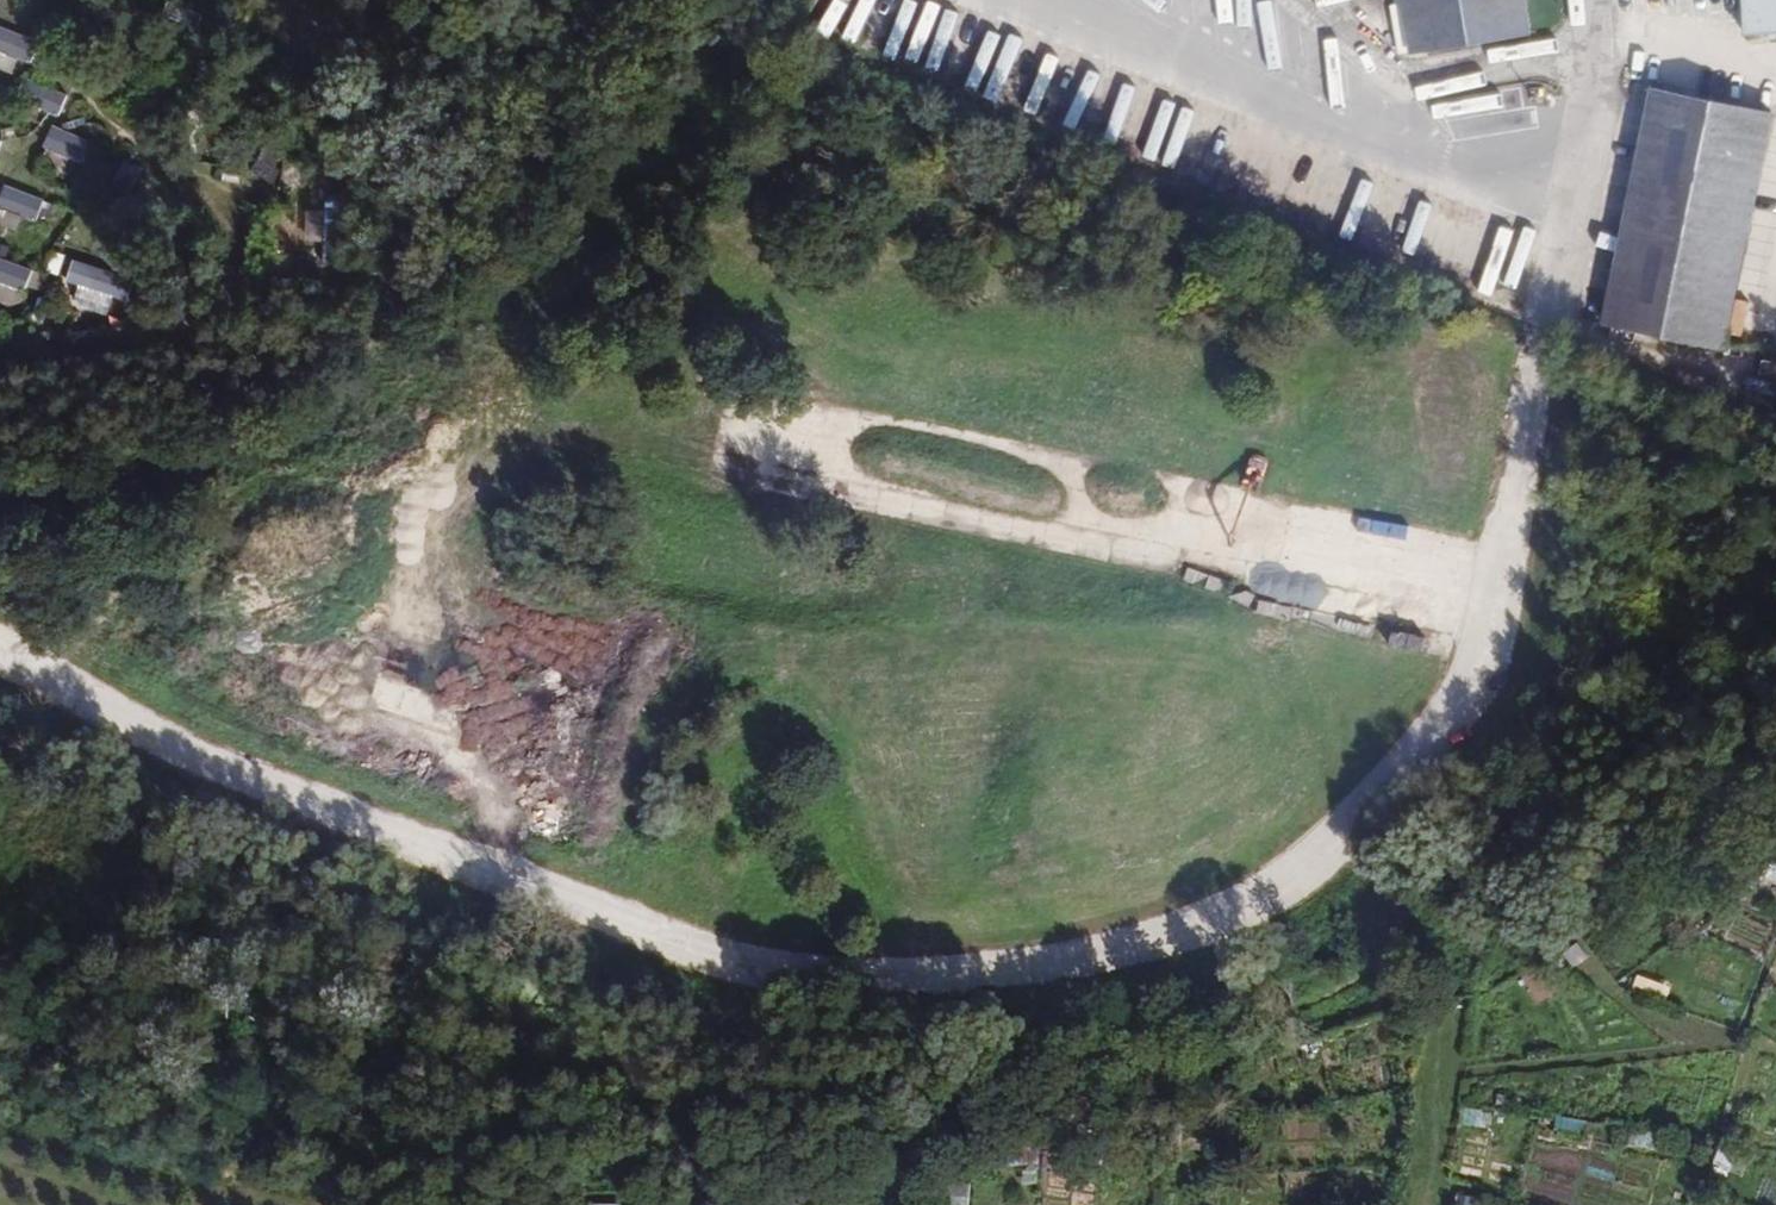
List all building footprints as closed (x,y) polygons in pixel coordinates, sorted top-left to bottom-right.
[(1409,53),(1533,36),(1527,0),(1400,0),(1409,53)] [(1775,30),(1775,0),(1744,0),(1746,32),(1775,30)] [(1489,78),(1546,74),(1545,57),(1488,62),(1489,78)] [(36,80),(27,102),(60,115),(68,93),(36,80)] [(1607,320),(1728,348),(1775,134),(1775,110),(1655,86),(1607,320)] [(53,124),(43,151),(83,167),(93,139),(53,124)] [(260,149),(254,174),(271,178),(277,153),(260,149)] [(46,197),(6,182),(0,198),(0,204),(38,218),(46,197)] [(309,209),(306,238),(327,240),(326,255),(338,256),(341,212),(309,209)] [(25,290),(34,267),(0,255),(0,281),(25,290)] [(75,262),(68,303),(109,310),(111,294),(132,298),(136,273),(75,262)] [(1558,1116),(1555,1131),(1584,1137),(1587,1121),(1558,1116)] [(1718,1151),(1713,1168),(1743,1175),(1748,1159),(1718,1151)]
